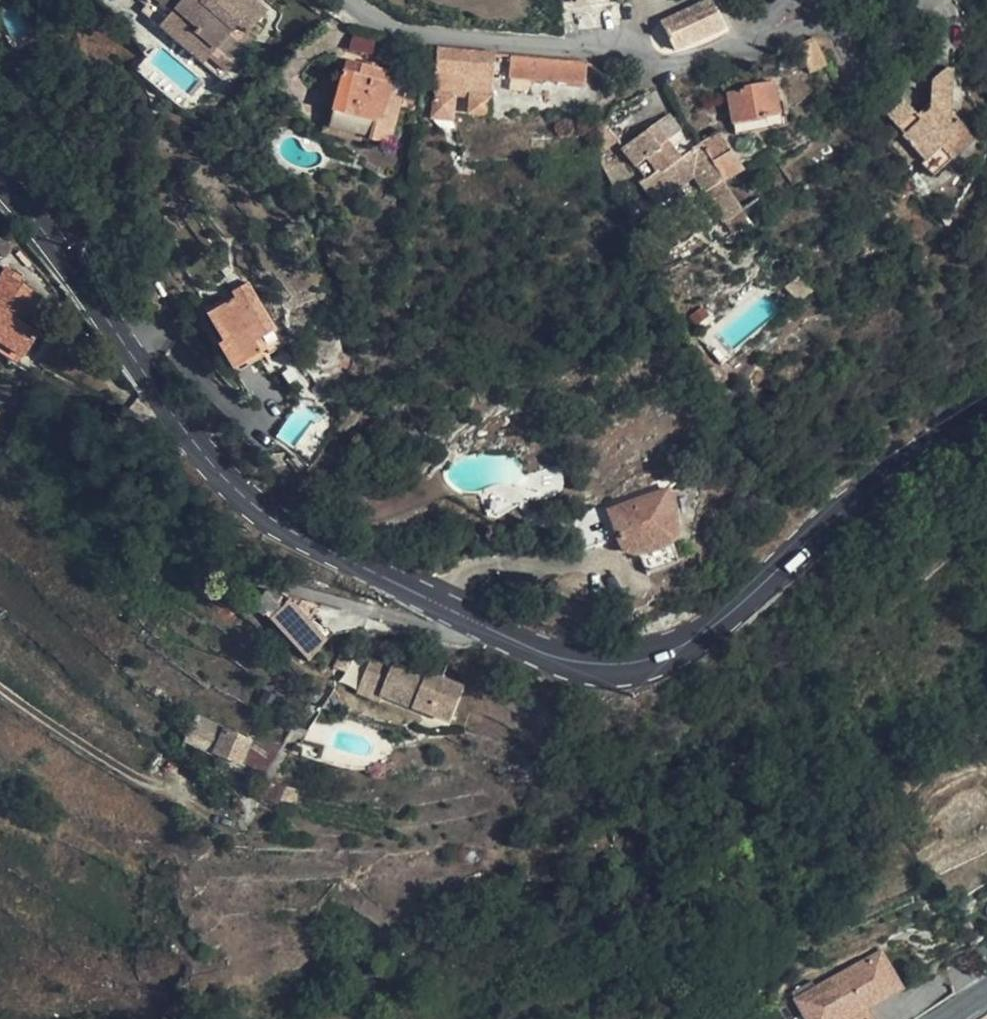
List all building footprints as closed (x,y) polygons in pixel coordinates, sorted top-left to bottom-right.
[(171,11),(157,0),(150,0),(142,11),(159,25),(171,11)] [(171,11),(195,32),(190,40),(209,57),(215,50),(233,65),(256,38),(248,31),(265,12),(252,0),(157,0),(171,11)] [(725,28),(711,0),(663,23),(676,50),(725,28)] [(171,11),(159,25),(158,26),(203,64),(209,57),(190,40),(195,32),(171,11)] [(348,51),(372,56),(375,40),(351,35),(348,51)] [(827,65),(815,37),(797,45),(810,73),(827,65)] [(439,48),(432,119),(452,121),(455,96),(471,97),(469,114),(489,116),(495,54),(439,48)] [(215,50),(209,57),(226,72),(233,65),(215,50)] [(588,62),(512,55),(510,77),(557,82),(557,80),(586,82),(588,62)] [(396,74),(347,63),(334,111),(336,112),(333,124),(373,132),(371,139),(390,143),(402,97),(401,97),(404,83),(394,81),(396,74)] [(954,69),(947,69),(934,79),(933,82),(933,84),(932,92),(932,100),(931,109),(925,115),(922,112),(918,116),(905,101),(888,116),(905,135),(903,138),(925,162),(922,165),(934,178),(976,139),(952,112),(954,69)] [(781,114),(775,83),(745,88),(745,91),(728,94),(734,125),(763,119),(765,130),(788,126),(785,113),(781,114)] [(905,101),(895,91),(879,106),(888,116),(905,101)] [(637,126),(626,112),(604,128),(617,141),(637,126)] [(743,211),(725,182),(700,143),(681,159),(667,141),(681,131),(668,114),(648,131),(623,149),(637,167),(647,178),(639,184),(649,196),(661,186),(669,196),(694,176),(725,223),(726,222),(734,235),(749,225),(741,212),(743,211)] [(617,141),(604,128),(597,141),(606,151),(617,141)] [(721,131),(700,143),(725,182),(745,170),(721,131)] [(606,151),(597,141),(594,145),(601,164),(610,160),(606,151)] [(627,179),(616,157),(610,160),(601,164),(605,172),(613,186),(627,179)] [(669,196),(661,186),(649,196),(657,206),(669,196)] [(6,268),(0,277),(0,342),(21,356),(37,332),(22,322),(39,296),(18,283),(20,278),(6,268)] [(275,329),(247,282),(231,291),(235,297),(214,309),(244,362),(266,349),(269,353),(282,345),(284,344),(275,329)] [(708,315),(702,307),(690,316),(696,324),(708,315)] [(244,362),(214,309),(207,313),(223,340),(218,343),(233,369),(244,362)] [(292,362),(282,345),(269,353),(279,370),(292,362)] [(674,507),(668,490),(609,510),(619,539),(620,543),(622,546),(625,549),(627,551),(630,552),(634,553),(637,554),(640,554),(641,553),(647,553),(661,549),(669,545),(673,542),(674,541),(675,539),(677,536),(678,534),(678,531),(674,507)] [(680,562),(673,542),(669,545),(661,549),(647,553),(641,553),(640,554),(647,574),(680,562)] [(323,644),(332,633),(350,614),(318,605),(289,595),(266,589),(255,602),(272,620),(275,618),(297,636),(302,629),(323,644)] [(350,614),(332,633),(364,630),(368,618),(350,614)] [(391,666),(371,658),(357,692),(381,702),(384,695),(380,693),(391,666)] [(342,682),(355,688),(363,669),(350,663),(342,682)] [(425,679),(391,666),(380,693),(384,695),(389,697),(450,721),(464,687),(427,673),(425,679)] [(252,739),(223,727),(212,752),(240,764),(243,758),(252,739)] [(276,752),(252,739),(243,758),(264,772),(276,752)] [(284,786),(270,781),(260,797),(278,806),(281,799),(284,786)] [(298,788),(284,786),(281,799),(297,801),(298,788)] [(868,1009),(851,1018),(874,1018),(868,1009)]
